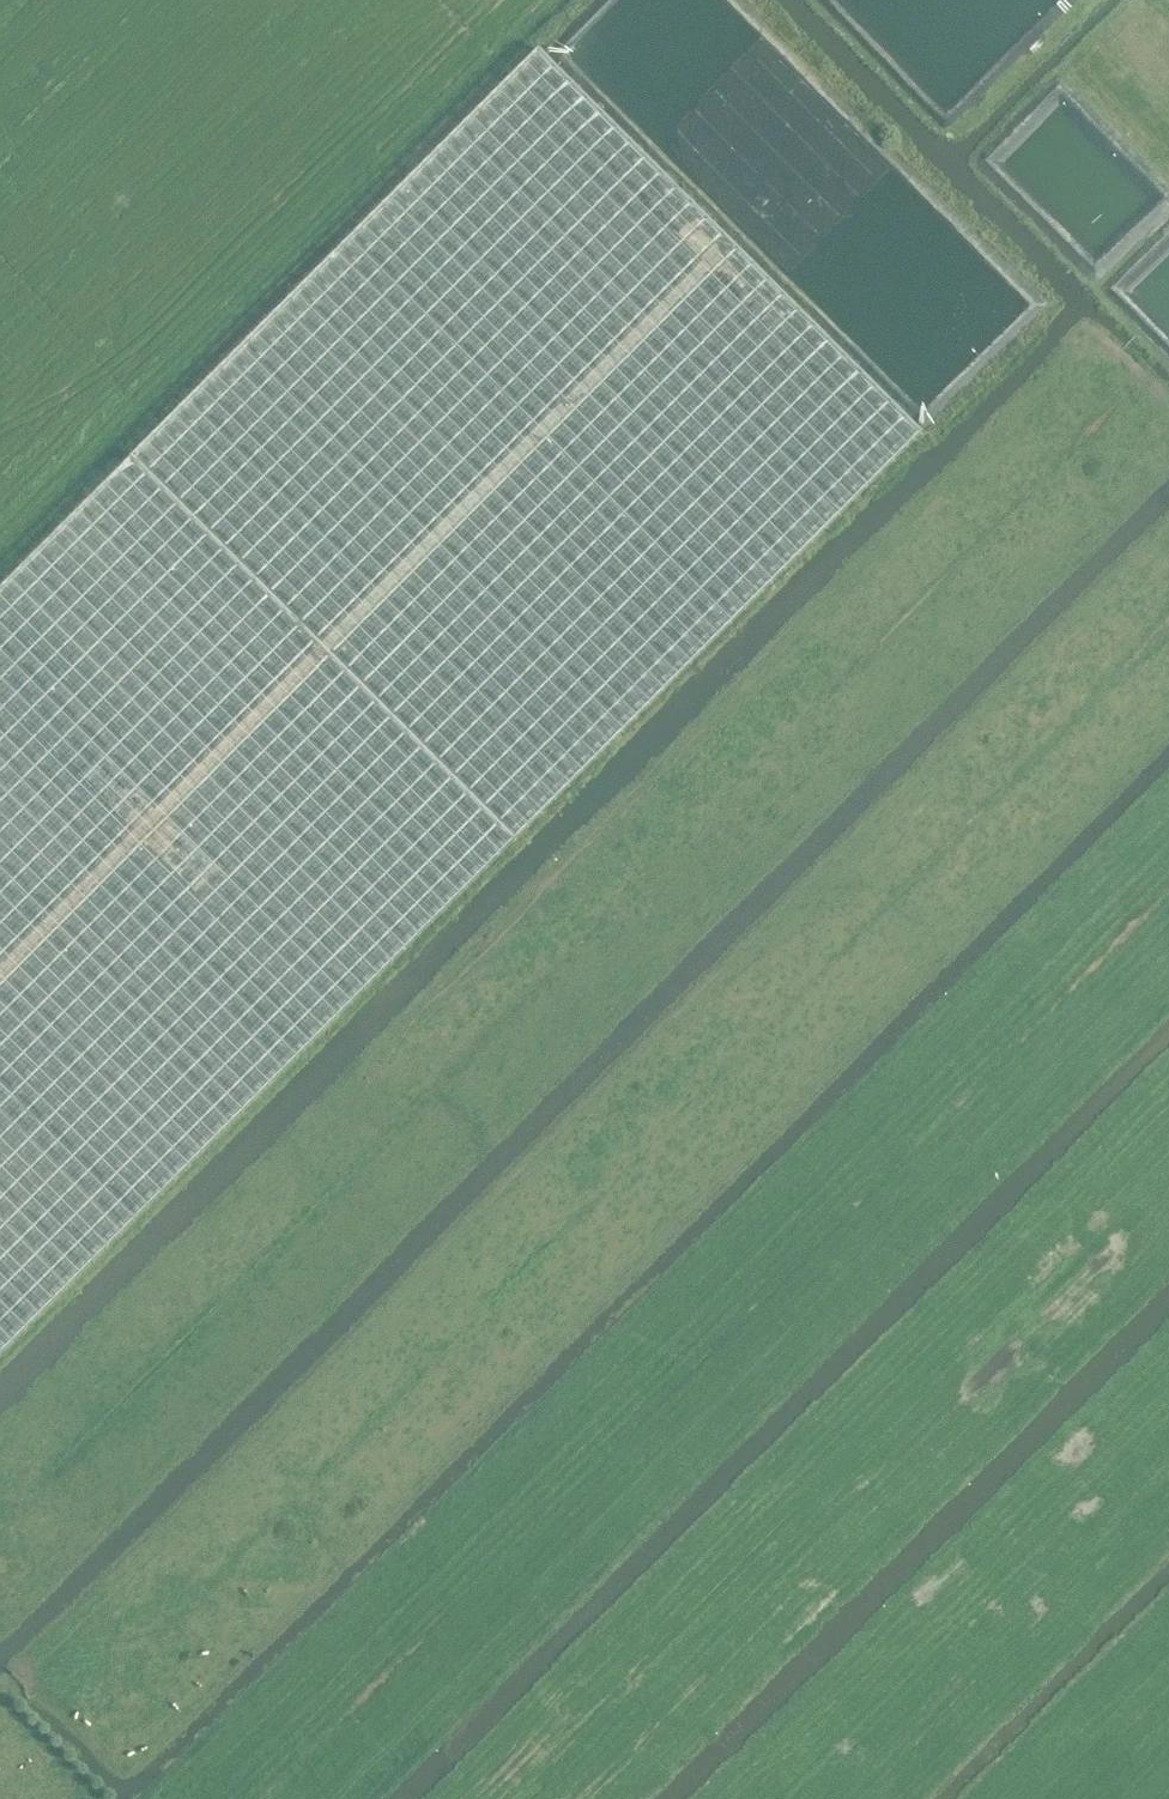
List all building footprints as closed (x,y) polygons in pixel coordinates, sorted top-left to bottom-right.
[(921,433),(538,51),(0,590),(0,1354),(921,433)]
